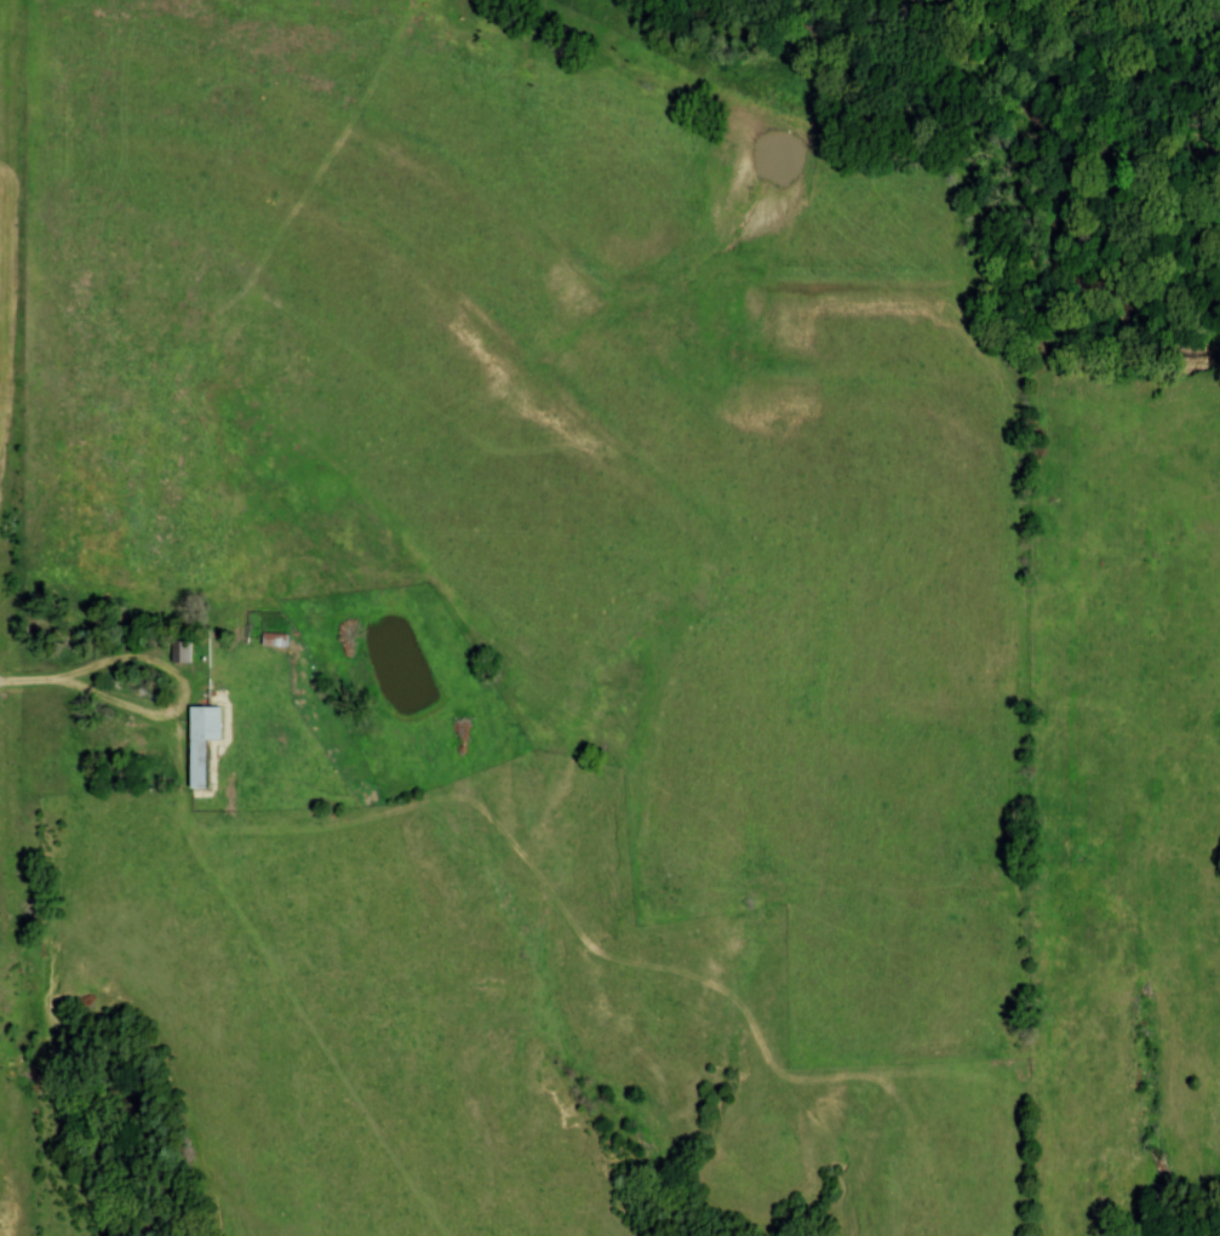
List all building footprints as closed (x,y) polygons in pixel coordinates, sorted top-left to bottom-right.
[(186,662),(187,644),(175,643),(173,662),(186,662)] [(209,740),(223,740),(223,707),(192,707),(192,789),(209,789),(209,740)]
